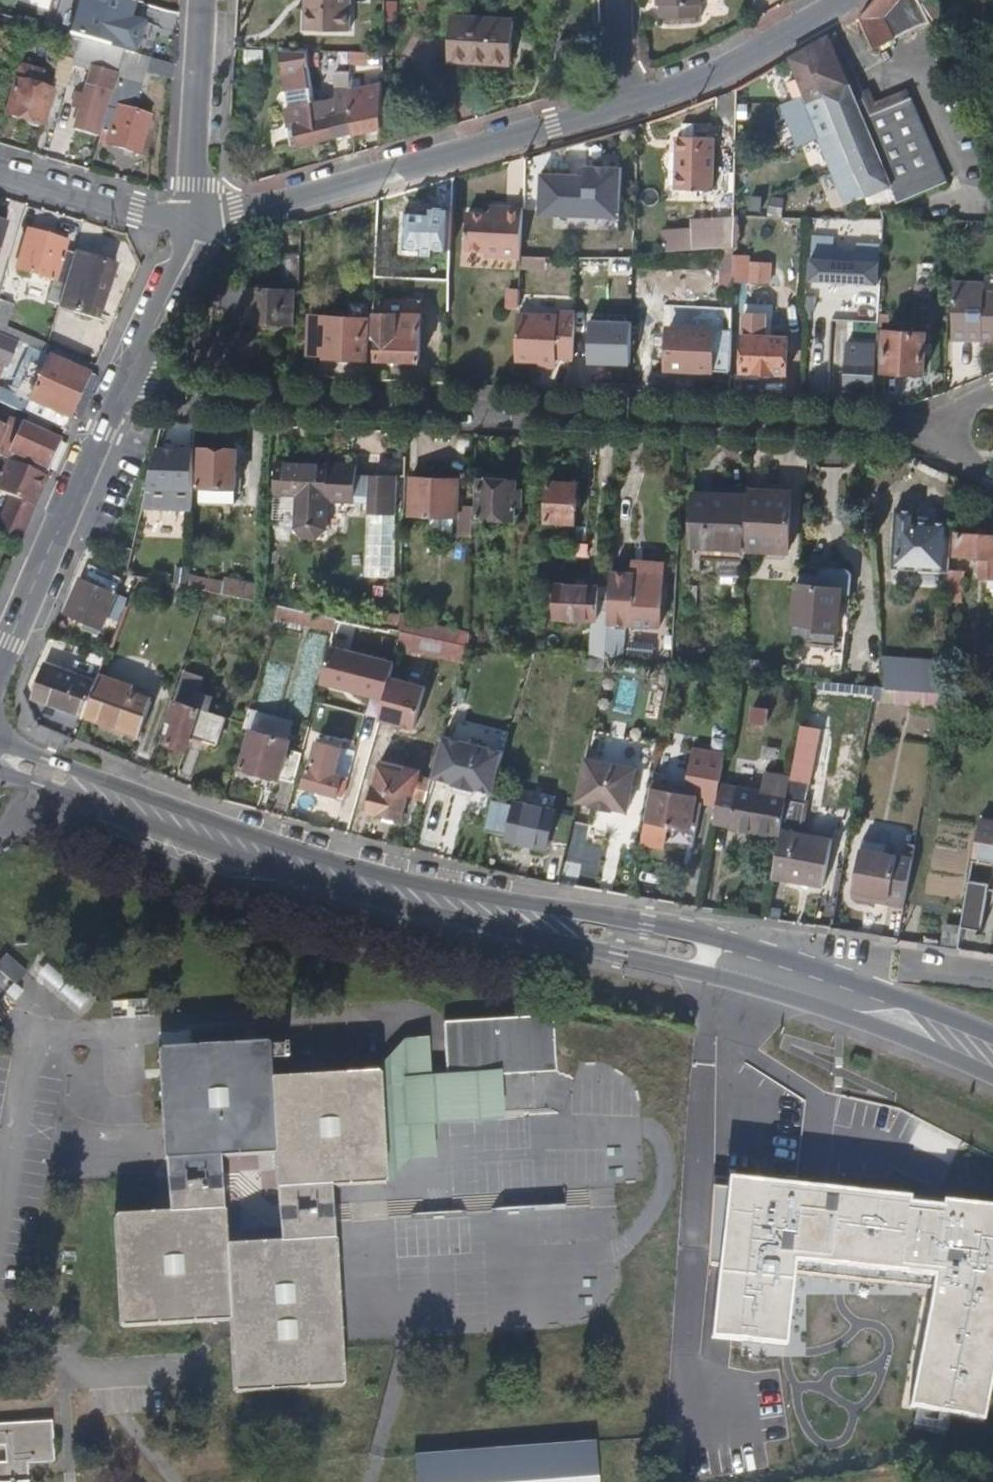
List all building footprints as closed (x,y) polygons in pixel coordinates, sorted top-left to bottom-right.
[(124,49),(134,51),(143,22),(134,20),(140,0),(75,0),(66,31),(81,36),(124,49)] [(310,26),(350,27),(351,0),(310,0),(310,26)] [(695,0),(656,0),(656,15),(695,15),(695,0)] [(859,14),(873,46),(945,15),(938,0),(872,0),(859,14)] [(512,19),(447,18),(447,61),(511,62),(512,19)] [(81,36),(66,31),(50,85),(65,90),(73,64),(81,36)] [(834,52),(826,34),(788,57),(807,97),(790,105),(807,143),(822,137),(824,141),(814,146),(824,166),(834,161),(837,168),(827,173),(840,199),(850,195),(852,199),(864,194),(868,202),(902,197),(943,180),(907,97),(870,113),(841,49),(834,52)] [(99,134),(100,129),(124,49),(81,36),(73,64),(91,70),(84,93),(77,91),(74,102),(81,105),(74,127),(99,134)] [(311,100),(317,99),(310,63),(307,47),(281,46),(285,67),(283,67),(288,104),(283,105),(291,144),(330,136),(335,135),(331,114),(314,117),(311,100)] [(349,49),(307,47),(310,63),(349,63),(349,49)] [(124,49),(100,129),(110,132),(108,142),(139,152),(150,115),(130,109),(137,83),(141,84),(143,74),(149,56),(134,51),(124,49)] [(172,63),(149,56),(143,74),(170,82),(172,63)] [(43,71),(21,65),(7,113),(41,122),(50,90),(38,86),(43,71)] [(349,69),(338,69),(338,83),(349,83),(349,69)] [(349,89),(348,98),(348,110),(353,131),(382,126),(383,83),(349,89)] [(335,135),(353,131),(348,110),(348,98),(332,100),(327,97),(317,99),(311,100),(314,117),(331,114),(335,135)] [(714,137),(677,136),(675,188),(712,189),(714,137)] [(621,169),(585,167),(585,176),(542,174),(540,218),(601,220),(602,211),(620,212),(621,169)] [(620,212),(602,211),(601,220),(619,221),(620,212)] [(523,213),(508,213),(508,220),(492,220),(469,219),(468,255),(522,258),(522,256),(523,213)] [(661,248),(730,247),(729,216),(687,217),(688,227),(661,228),(661,248)] [(833,234),(811,233),(809,279),(879,281),(880,242),(854,242),(853,249),(833,248),(833,234)] [(17,271),(64,285),(73,254),(65,251),(67,243),(50,237),(48,244),(26,238),(17,271)] [(732,269),(733,249),(721,250),(720,269),(732,269)] [(74,250),(73,254),(64,285),(60,300),(78,306),(77,309),(93,315),(96,305),(100,307),(115,265),(74,250)] [(299,290),(300,254),(284,254),(283,290),(248,289),(246,322),(257,323),(257,328),(281,328),(281,323),(290,323),(291,290),(299,290)] [(771,263),(753,262),(752,280),(770,281),(771,263)] [(732,288),(732,269),(720,269),(720,288),(732,288)] [(879,281),(809,279),(809,291),(878,293),(879,281)] [(954,280),(952,338),(964,338),(965,333),(980,334),(980,339),(980,344),(992,344),(992,293),(983,292),(983,282),(954,280)] [(21,343),(44,354),(47,343),(6,324),(12,303),(0,299),(0,334),(21,343)] [(436,308),(408,307),(408,312),(407,334),(402,334),(403,311),(378,311),(377,333),(380,333),(380,356),(421,357),(422,335),(434,335),(436,308)] [(576,310),(559,310),(559,314),(520,312),(518,357),(558,359),(558,355),(575,355),(576,310)] [(704,314),(694,314),(694,326),(668,325),(667,366),(731,369),(731,351),(718,351),(719,326),(704,326),(704,314)] [(310,351),(327,351),(328,315),(311,315),(310,351)] [(328,315),(327,351),(327,354),(366,355),(368,316),(328,315)] [(632,320),(591,319),(590,362),(631,362),(632,320)] [(875,362),(875,369),(924,370),(925,330),(877,328),(875,362)] [(21,343),(0,334),(0,367),(5,369),(14,347),(18,348),(21,343)] [(787,336),(744,335),(742,370),(787,372),(787,336)] [(62,428),(88,368),(49,351),(45,361),(24,352),(13,378),(21,382),(16,393),(12,394),(11,394),(0,389),(0,401),(62,428)] [(875,385),(875,369),(875,362),(845,361),(844,384),(875,385)] [(730,376),(720,375),(719,386),(730,387),(730,376)] [(6,458),(42,474),(56,441),(18,424),(0,420),(0,456),(6,458)] [(196,446),(157,446),(144,506),(194,506),(196,446)] [(205,448),(203,484),(238,485),(239,449),(205,448)] [(407,476),(408,456),(358,454),(357,466),(330,465),(329,500),(368,501),(365,577),(395,578),(399,476),(407,476)] [(42,474),(6,458),(0,471),(0,493),(7,496),(0,511),(0,541),(14,547),(46,475),(42,474)] [(328,530),(329,500),(330,465),(275,464),(275,493),(295,494),(294,530),(305,538),(320,539),(328,530)] [(503,475),(482,475),(480,516),(513,518),(515,480),(503,480),(503,475)] [(450,478),(414,477),(412,514),(430,514),(429,533),(455,533),(455,515),(459,515),(460,490),(450,490),(450,478)] [(460,478),(450,478),(450,490),(460,490),(460,478)] [(577,484),(552,482),(549,519),(575,521),(577,484)] [(237,502),(238,485),(203,484),(203,501),(237,502)] [(750,493),(734,493),(697,491),(693,554),(730,557),(745,558),(746,550),(750,493)] [(750,493),(746,550),(789,552),(793,494),(750,491),(750,493)] [(893,566),(949,571),(949,569),(954,519),(933,517),(933,521),(921,520),(922,507),(899,505),(893,566)] [(475,511),(464,510),(463,533),(473,533),(475,511)] [(992,535),(960,533),(958,555),(977,556),(977,562),(992,563),(992,524),(992,535)] [(100,629),(128,567),(98,553),(88,575),(84,573),(68,608),(85,616),(83,622),(100,629)] [(146,559),(133,556),(130,572),(139,574),(143,575),(146,559)] [(608,567),(605,609),(605,621),(629,622),(629,619),(660,621),(663,570),(608,567)] [(832,570),(826,569),(822,572),(819,576),(818,578),(816,583),(794,582),(787,646),(794,646),(792,669),(828,672),(828,668),(831,647),(833,646),(835,624),(845,624),(847,610),(837,609),(841,579),(840,575),(836,572),(832,570)] [(949,569),(949,571),(947,589),(961,590),(963,571),(949,569)] [(843,572),(839,571),(836,572),(840,575),(841,579),(837,609),(847,610),(850,583),(849,579),(847,575),(843,572)] [(213,577),(192,572),(192,585),(209,589),(211,589),(213,577)] [(261,587),(213,577),(211,589),(261,599),(261,587)] [(586,655),(602,656),(604,625),(605,621),(605,609),(594,608),(595,590),(552,587),(551,618),(588,621),(586,655)] [(313,610),(280,603),(276,615),(310,623),(313,610)] [(400,629),(401,605),(389,604),(388,620),(383,620),(382,625),(400,629)] [(413,605),(401,605),(400,629),(429,635),(432,622),(418,619),(418,614),(412,614),(413,605)] [(326,613),(313,610),(310,623),(334,628),(338,616),(326,613)] [(845,624),(835,624),(833,646),(831,647),(828,668),(840,669),(845,624)] [(466,631),(439,625),(436,636),(465,643),(466,631)] [(604,625),(602,656),(617,658),(620,626),(604,625)] [(429,635),(400,629),(396,646),(461,662),(467,643),(465,643),(436,636),(429,635)] [(392,659),(330,643),(320,680),(383,697),(388,676),(392,659)] [(924,704),(926,689),(938,690),(939,680),(941,659),(877,653),(880,685),(895,686),(894,701),(924,704)] [(600,670),(602,656),(586,655),(585,668),(600,670)] [(83,711),(94,684),(43,666),(33,694),(83,711)] [(182,747),(186,735),(196,708),(187,705),(196,676),(183,671),(167,720),(174,723),(167,742),(182,747)] [(99,672),(94,684),(83,711),(82,713),(140,733),(153,698),(132,690),(134,685),(99,672)] [(423,685),(388,676),(383,697),(378,715),(413,724),(423,685)] [(939,680),(938,690),(969,694),(970,683),(939,680)] [(936,705),(938,690),(926,689),(924,704),(936,705)] [(218,715),(196,708),(186,735),(209,743),(218,715)] [(294,738),(249,726),(239,764),(293,780),(301,752),(291,749),(294,738)] [(341,738),(318,733),(310,765),(306,764),(301,785),(334,793),(340,773),(333,771),(341,738)] [(448,734),(442,733),(431,774),(453,780),(452,782),(473,788),(474,786),(493,791),(499,761),(503,750),(448,734)] [(636,765),(583,755),(575,798),(590,800),(589,803),(610,807),(611,805),(628,807),(636,765)] [(701,760),(682,757),(678,783),(697,787),(701,760)] [(412,770),(380,763),(368,807),(400,815),(406,791),(425,796),(431,776),(412,771),(412,770)] [(778,833),(783,806),(785,795),(717,782),(710,820),(778,833)] [(697,794),(651,786),(643,835),(690,842),(697,794)] [(486,828),(495,830),(501,802),(491,800),(486,828)] [(513,804),(501,802),(495,830),(507,833),(506,838),(544,845),(547,836),(567,841),(571,816),(551,812),(551,809),(514,801),(513,804)] [(798,809),(783,806),(778,833),(770,875),(822,884),(827,858),(794,852),(799,820),(797,820),(798,809)] [(977,819),(970,859),(992,863),(992,822),(977,819)] [(886,842),(861,839),(859,848),(884,852),(886,842)] [(913,847),(902,845),(900,855),(911,856),(913,847)] [(884,852),(859,848),(853,889),(904,897),(911,856),(900,855),(884,852)] [(987,883),(967,879),(960,923),(980,927),(987,883)] [(904,897),(853,889),(852,894),(904,903),(904,897)] [(957,946),(960,925),(942,923),(939,943),(957,946)] [(7,954),(0,963),(0,971),(17,984),(27,970),(7,954)] [(90,998),(46,962),(37,973),(82,1008),(90,998)] [(555,1011),(537,1013),(518,1014),(445,1019),(448,1072),(499,1067),(504,1067),(518,1065),(557,1062),(555,1011)] [(441,1153),(437,1119),(433,1073),(429,1031),(405,1033),(379,1061),(380,1070),(387,1183),(416,1155),(441,1153)] [(269,1040),(158,1047),(166,1187),(172,1188),(168,1212),(140,1214),(113,1215),(121,1327),(149,1325),(231,1319),(235,1392),(345,1385),(331,1186),(387,1183),(380,1070),(272,1077),(269,1040)] [(482,1115),(501,1113),(508,1112),(507,1098),(504,1067),(499,1067),(448,1072),(433,1073),(437,1119),(482,1115)] [(721,1181),(706,1341),(787,1349),(794,1263),(927,1279),(906,1405),(980,1425),(992,1358),(992,1210),(937,1204),(830,1193),(721,1181)] [(30,1463),(56,1462),(53,1420),(0,1424),(0,1447),(3,1447),(4,1462),(0,1462),(0,1481),(31,1481),(30,1463)] [(416,1450),(417,1481),(597,1481),(596,1439),(416,1450)]
